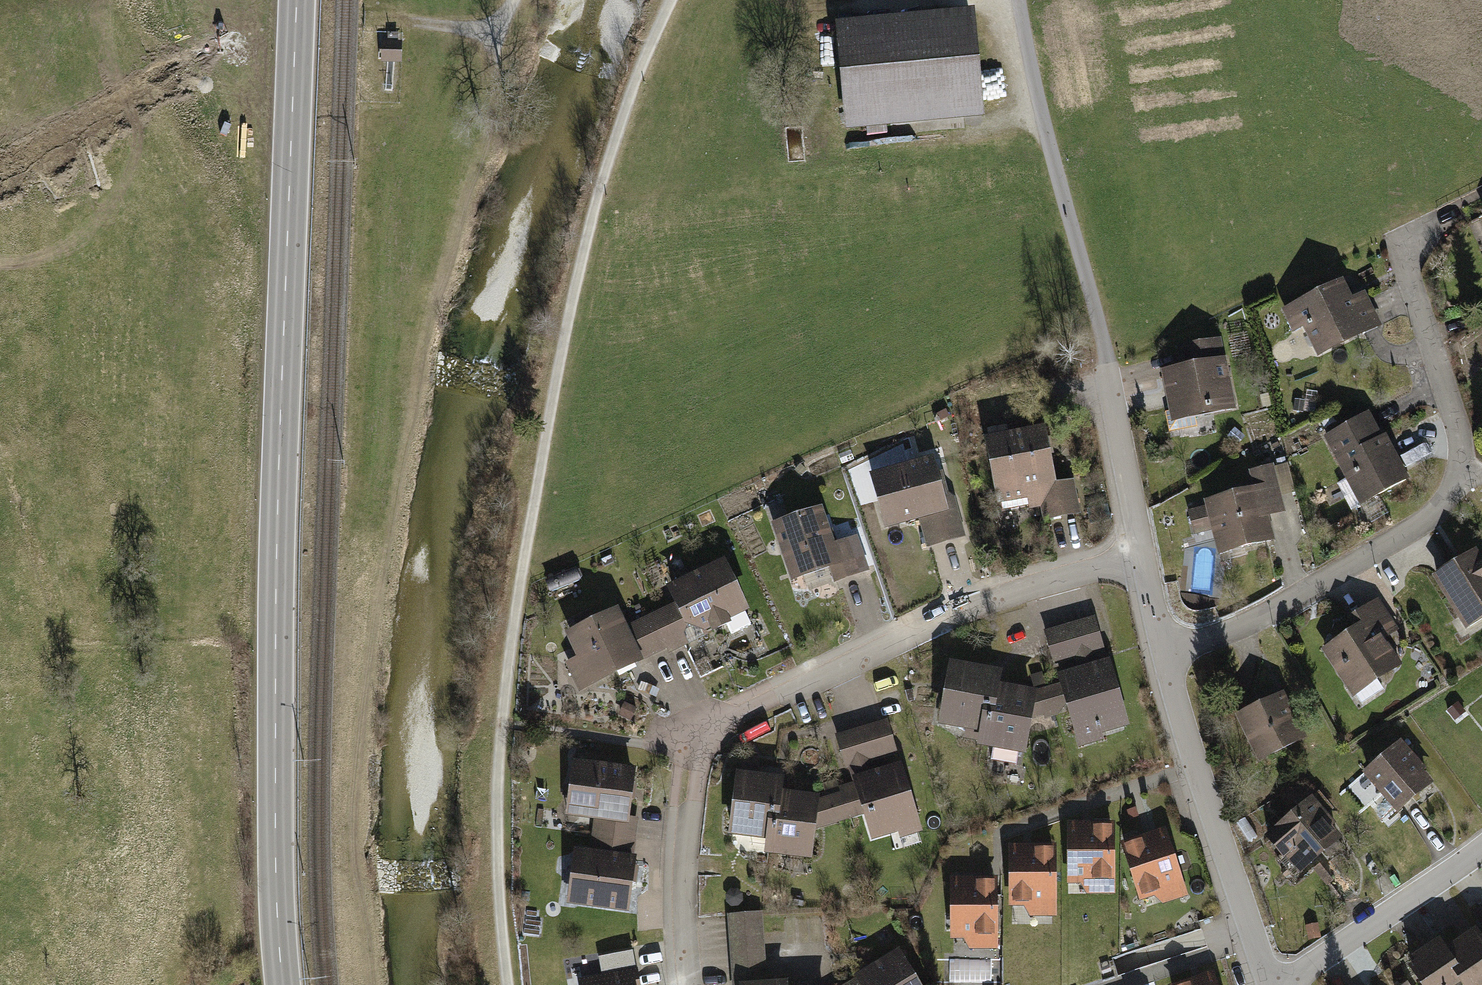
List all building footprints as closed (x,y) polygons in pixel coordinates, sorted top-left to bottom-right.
[(973,8),(835,23),(847,132),(984,117),(973,8)] [(403,42),(382,41),(381,63),(402,63),(403,42)] [(1342,277),(1280,307),(1291,331),(1301,326),(1315,355),(1380,324),(1363,290),(1351,295),(1342,277)] [(1159,368),(1170,422),(1236,409),(1221,335),(1175,344),(1178,364),(1159,368)] [(1320,434),(1358,504),(1409,476),(1389,441),(1385,433),(1379,436),(1366,410),(1320,434)] [(984,445),(996,503),(1023,497),(1056,490),(1044,433),(984,445)] [(1251,485),(1203,498),(1204,504),(1186,509),(1192,532),(1209,528),(1215,553),(1273,538),(1269,519),(1267,514),(1282,510),(1278,493),(1291,490),(1283,460),(1247,469),(1251,485)] [(920,527),(927,553),(966,543),(953,495),(944,497),(936,463),(871,480),(885,536),(920,527)] [(1023,497),(1027,517),(1042,514),(1045,527),(1086,519),(1079,486),(1056,490),(1023,497)] [(780,503),(766,508),(770,518),(784,513),(780,503)] [(773,530),(796,602),(860,581),(849,546),(836,550),(824,514),(773,530)] [(1431,574),(1465,626),(1481,615),(1481,557),(1474,546),(1457,557),(1431,574)] [(650,620),(666,653),(682,646),(684,650),(711,636),(713,641),(733,632),(731,627),(750,618),(725,565),(667,593),(675,608),(650,620)] [(1352,629),(1320,650),(1357,706),(1383,689),(1376,679),(1400,663),(1392,649),(1403,642),(1399,636),(1395,631),(1398,629),(1378,598),(1346,619),(1352,629)] [(1070,655),(1074,666),(1095,660),(1092,648),(1101,645),(1092,614),(1041,629),(1050,661),(1070,655)] [(666,653),(650,620),(626,631),(618,615),(565,640),(577,664),(566,669),(580,698),(644,668),(642,665),(666,653)] [(1106,657),(1095,660),(1074,666),(1053,673),(1056,681),(1063,706),(1075,746),(1105,737),(1103,730),(1126,723),(1106,657)] [(994,701),(997,680),(999,668),(946,659),(935,723),(977,730),(982,699),(994,701)] [(1035,687),(1030,715),(1063,706),(1056,681),(1046,684),(1041,666),(1030,669),(1035,687)] [(1030,715),(1035,687),(1002,681),(997,680),(994,701),(982,699),(977,730),(974,745),(1023,753),(1030,715)] [(1278,691),(1233,713),(1256,760),(1306,736),(1283,689),(1278,691)] [(639,715),(625,707),(616,722),(630,730),(639,715)] [(888,725),(837,741),(847,775),(867,768),(870,778),(850,784),(853,795),(861,821),(873,860),(902,851),(900,844),(922,837),(901,769),(892,772),(889,762),(898,759),(888,725)] [(1400,738),(1360,772),(1395,813),(1432,781),(1418,765),(1421,762),(1400,738)] [(592,841),(637,847),(640,824),(630,823),(636,774),(572,766),(565,822),(594,826),(592,841)] [(783,819),(786,799),(788,786),(736,779),(727,840),(768,846),(772,817),(783,819)] [(1312,793),(1265,833),(1298,872),(1341,835),(1332,824),(1336,821),(1312,793)] [(772,817),(768,846),(767,864),(813,869),(817,835),(861,821),(853,795),(823,804),(786,799),(783,819),(772,817)] [(1112,892),(1113,821),(1084,820),(1066,820),(1066,883),(1079,883),(1084,892),(1112,892)] [(1187,894),(1165,826),(1147,832),(1120,841),(1139,900),(1153,896),(1160,903),(1187,894)] [(568,912),(631,919),(638,862),(636,862),(637,847),(592,841),(590,856),(575,854),(568,912)] [(1055,915),(1054,843),(1026,843),(1007,843),(1007,906),(1022,906),(1028,915),(1055,915)] [(994,948),(995,876),(975,876),(948,875),(948,939),(961,939),(967,948),(994,948)] [(1481,926),(1481,906),(1481,905),(1472,912),(1481,926)] [(728,920),(731,984),(767,984),(763,918),(728,920)] [(1317,922),(1305,925),(1308,939),(1320,937),(1317,922)] [(1475,926),(1449,942),(1444,946),(1466,981),(1469,984),(1481,984),(1481,938),(1475,926)] [(1404,957),(1416,977),(1422,984),(1459,984),(1466,981),(1444,946),(1438,936),(1404,957)] [(899,957),(854,984),(855,984),(916,984),(899,957)] [(578,984),(634,984),(632,973),(616,976),(614,964),(601,966),(603,978),(578,983),(578,984)] [(1211,970),(1196,975),(1167,984),(1217,984),(1211,970)]
